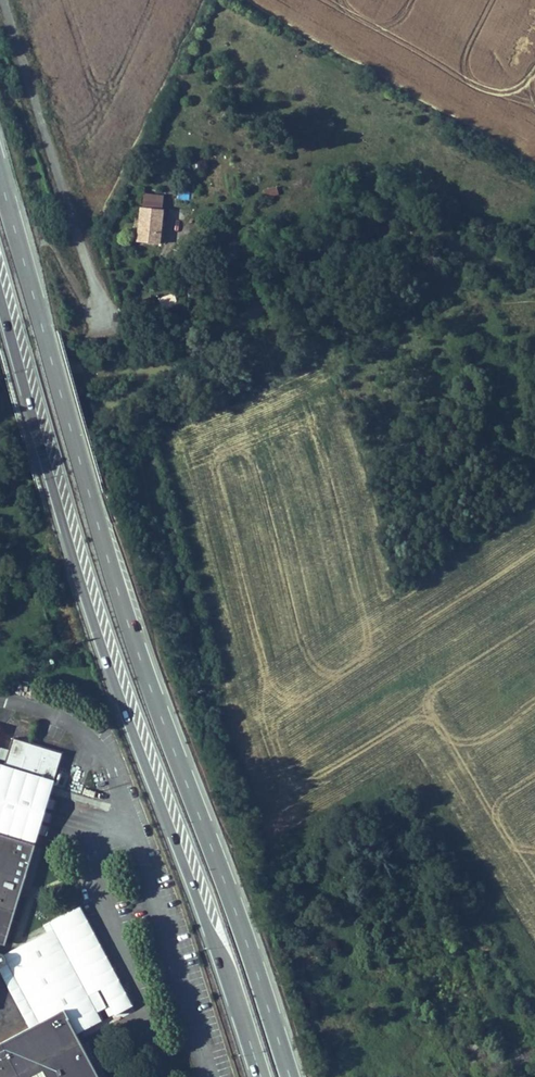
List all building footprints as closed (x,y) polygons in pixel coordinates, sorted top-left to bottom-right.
[(265,196),(278,194),(277,187),(264,189),(265,196)] [(158,244),(162,210),(141,208),(137,242),(158,244)] [(166,308),(164,298),(151,302),(154,312),(166,308)] [(62,753),(13,738),(5,763),(55,778),(62,753)] [(15,897),(17,897),(18,894),(15,893),(16,892),(21,894),(36,843),(35,843),(54,780),(0,764),(0,943),(1,944),(15,897)] [(5,945),(20,895),(21,894),(16,892),(15,893),(18,894),(17,897),(15,897),(1,944),(5,945)] [(4,955),(5,957),(6,960),(5,963),(3,966),(0,967),(0,968),(31,1027),(34,1025),(49,1055),(80,1039),(78,1036),(103,1022),(52,930),(4,955)] [(80,1039),(49,1055),(34,1025),(31,1027),(0,968),(0,1076),(100,1076),(80,1039)]
